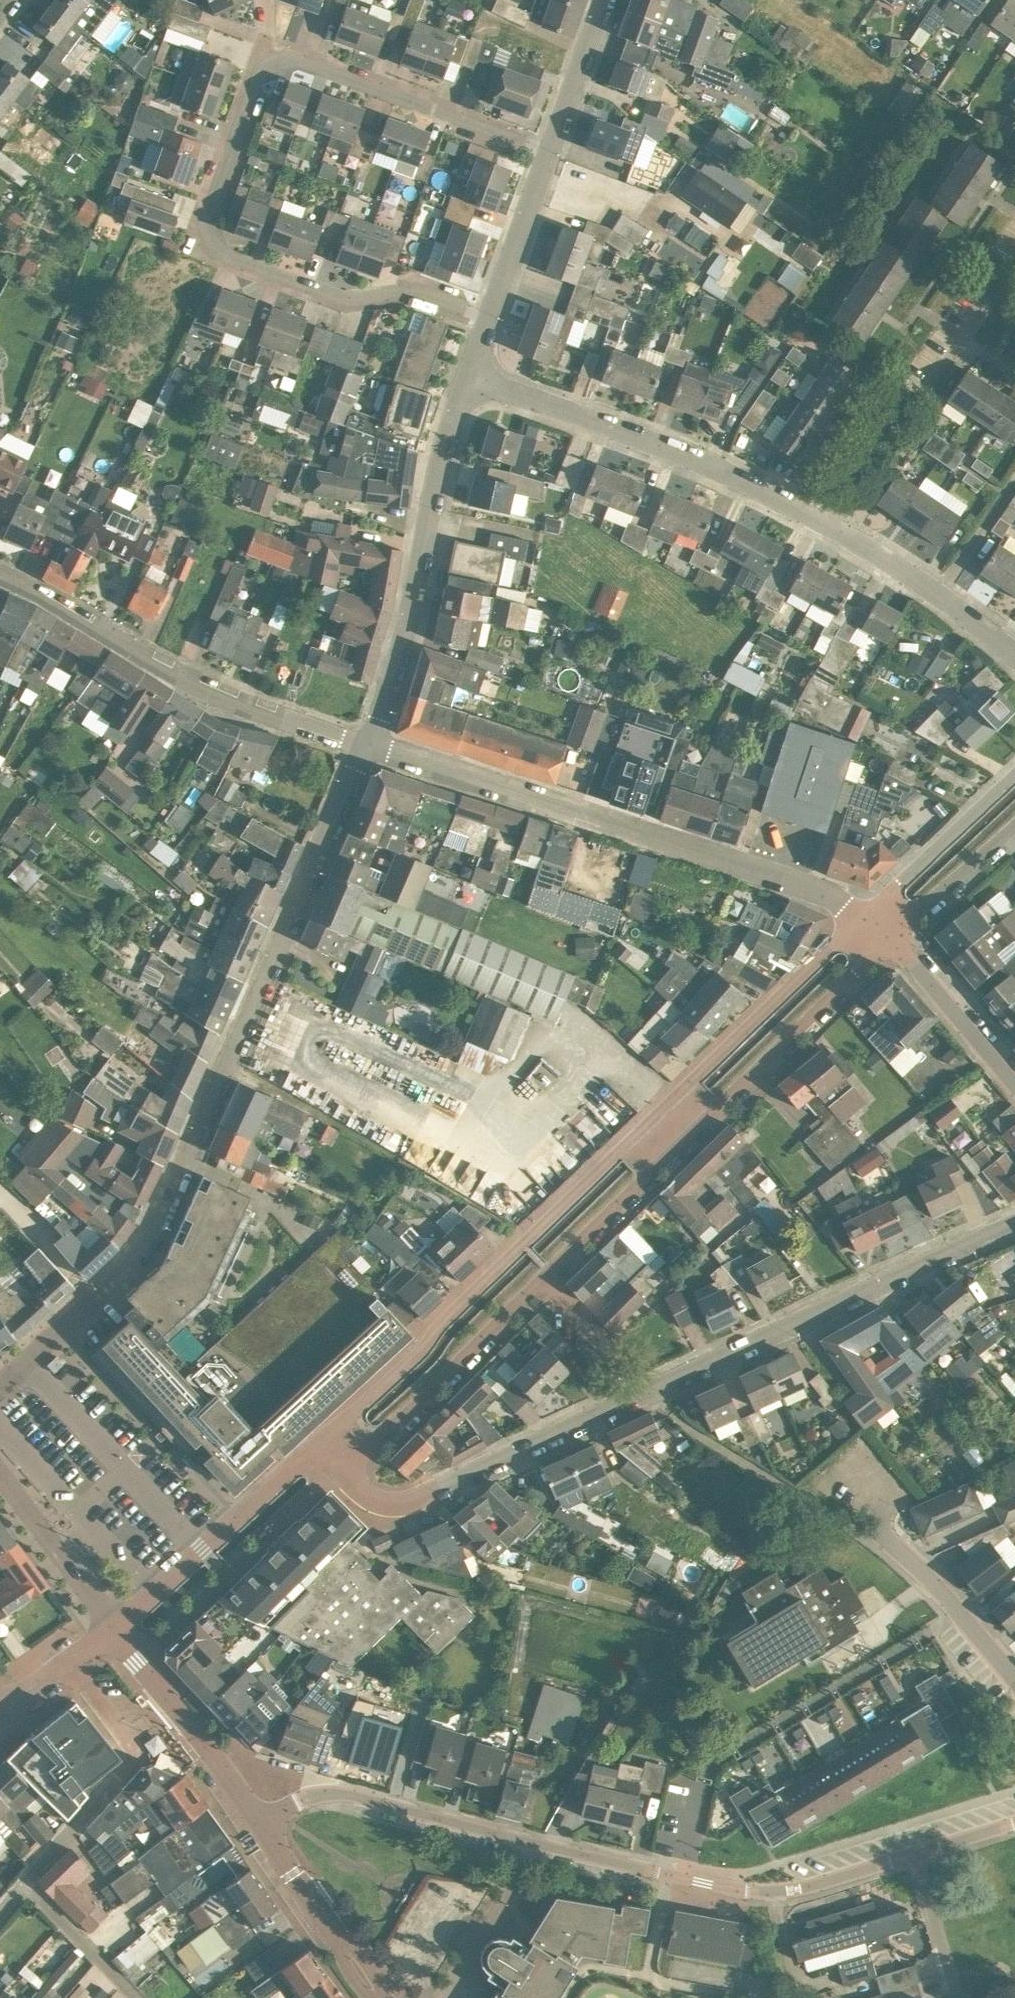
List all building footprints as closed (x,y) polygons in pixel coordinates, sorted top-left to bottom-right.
[(118,0),(55,0),(49,8),(83,33),(83,34),(89,39),(118,0)] [(204,8),(182,0),(176,0),(171,14),(199,24),(204,8)] [(235,7),(231,0),(206,0),(214,17),(235,7)] [(296,7),(317,14),(323,0),(299,0),(296,7)] [(371,5),(358,0),(336,0),(329,19),(341,23),(334,42),(355,49),(371,5)] [(454,0),(449,0),(444,14),(459,19),(465,4),(454,0)] [(559,0),(535,0),(529,15),(500,0),(497,0),(491,12),(525,28),(529,18),(543,23),(542,27),(572,37),(582,9),(559,0)] [(585,0),(559,0),(582,9),(585,0)] [(670,0),(631,0),(627,11),(659,24),(688,34),(689,32),(709,39),(704,53),(717,59),(726,65),(733,45),(710,36),(717,17),(670,0)] [(742,0),(722,0),(719,5),(753,29),(763,15),(742,0)] [(894,8),(899,0),(882,0),(894,8)] [(986,0),(951,0),(943,12),(933,5),(918,26),(933,37),(947,16),(955,21),(966,29),(986,0)] [(1014,35),(1014,3),(1010,0),(1008,0),(991,24),(1013,38),(1014,35)] [(404,17),(392,12),(371,5),(355,49),(376,57),(383,38),(395,42),(404,17)] [(83,33),(49,8),(33,29),(55,45),(48,54),(48,55),(42,63),(64,79),(71,71),(61,63),(83,34),(83,33)] [(739,78),(725,67),(726,65),(717,59),(704,53),(709,39),(689,32),(688,34),(659,24),(627,11),(618,37),(697,65),(693,77),(759,103),(763,93),(739,78)] [(205,43),(210,28),(199,24),(171,14),(166,29),(205,43)] [(421,73),(437,29),(404,17),(395,42),(406,46),(399,65),(421,73)] [(965,46),(975,52),(991,29),(981,22),(965,46)] [(791,25),(778,44),(806,63),(819,44),(791,25)] [(186,36),(166,29),(163,38),(162,40),(189,49),(201,53),(205,43),(186,36)] [(460,66),(470,41),(437,29),(421,73),(442,81),(449,62),(460,66)] [(1014,57),(1014,35),(1013,38),(1005,50),(1014,57)] [(471,36),(470,41),(460,66),(472,70),(476,60),(482,40),(471,36)] [(896,58),(907,42),(907,40),(885,38),(884,57),(896,58)] [(492,65),(498,48),(482,40),(476,60),(492,65)] [(154,61),(159,46),(154,43),(145,57),(143,56),(133,69),(147,79),(153,60),(154,61)] [(223,92),(232,65),(200,54),(191,80),(223,92)] [(527,117),(540,83),(539,83),(544,69),(511,54),(505,70),(504,70),(492,104),(527,117)] [(935,66),(918,54),(910,65),(927,77),(935,66)] [(667,123),(673,108),(655,101),(664,79),(662,77),(618,61),(609,86),(649,101),(640,125),(647,128),(644,135),(655,142),(660,145),(668,123),(667,123)] [(42,89),(7,63),(0,72),(0,90),(26,110),(42,89)] [(64,79),(42,63),(36,71),(58,88),(64,79)] [(926,93),(907,79),(886,109),(906,122),(926,93)] [(213,118),(223,92),(191,80),(181,107),(213,118)] [(294,135),(304,109),(310,90),(288,83),(282,101),(270,97),(261,123),(294,135)] [(467,85),(459,105),(473,110),(481,90),(467,85)] [(24,109),(26,110),(0,90),(0,137),(2,138),(24,109)] [(331,136),(343,102),(322,95),(315,113),(304,109),(294,135),(306,139),(310,128),(331,136)] [(360,158),(369,133),(358,129),(364,110),(343,102),(331,136),(327,147),(360,158)] [(163,130),(173,134),(178,118),(139,105),(134,120),(163,130)] [(998,121),(999,112),(987,111),(986,119),(998,121)] [(397,159),(409,126),(387,118),(381,137),(369,133),(360,158),(372,163),(376,152),(396,159),(397,159)] [(633,165),(644,135),(647,128),(640,125),(624,119),(620,130),(596,121),(587,148),(615,159),(633,165)] [(1008,121),(1000,134),(1012,142),(1014,137),(1014,126),(1008,121)] [(755,147),(737,135),(719,124),(704,148),(724,161),(733,148),(748,158),(755,147)] [(426,182),(435,156),(423,152),(430,133),(409,126),(397,159),(396,159),(392,170),(426,182)] [(203,144),(173,134),(163,130),(157,145),(162,147),(152,174),(188,187),(198,159),(203,144)] [(510,171),(492,164),(496,152),(470,143),(458,176),(469,180),(503,192),(510,171)] [(929,206),(947,218),(960,227),(1002,165),(971,144),(929,206)] [(286,154),(269,148),(265,158),(282,165),(286,154)] [(0,166),(0,169),(12,178),(10,180),(22,188),(31,175),(21,167),(0,151),(0,166)] [(754,190),(708,159),(699,152),(690,166),(699,172),(745,203),(754,190)] [(132,158),(121,154),(115,170),(126,174),(132,158)] [(127,183),(129,176),(115,172),(110,185),(122,189),(117,203),(128,207),(123,222),(170,239),(178,216),(172,214),(177,202),(127,183)] [(729,227),(745,203),(699,172),(683,195),(729,227)] [(867,188),(845,173),(830,195),(852,210),(867,188)] [(349,178),(342,176),(340,183),(346,185),(349,178)] [(503,192),(469,180),(458,176),(446,208),(472,218),(476,206),(495,213),(503,192)] [(364,183),(356,180),(354,186),(361,189),(364,183)] [(263,223),(271,197),(238,185),(229,211),(241,215),(234,234),(256,242),(263,223)] [(753,208),(756,210),(763,215),(773,200),(763,194),(759,201),(753,208)] [(280,213),(284,201),(271,197),(263,223),(274,227),(267,246),(288,254),(301,220),(280,213)] [(915,197),(874,259),(905,280),(947,218),(929,206),(915,197)] [(100,207),(87,198),(74,219),(87,227),(100,207)] [(479,257),(487,236),(468,229),(472,218),(446,208),(434,241),(445,245),(479,257)] [(330,240),(340,214),(328,210),(321,228),(301,220),(288,254),(310,261),(319,236),(330,240)] [(9,217),(18,224),(23,218),(13,211),(9,217)] [(638,248),(649,231),(622,213),(611,230),(633,245),(638,248)] [(356,270),(372,226),(340,214),(330,240),(342,244),(335,263),(356,270)] [(14,230),(18,224),(9,217),(4,223),(14,230)] [(396,263),(405,238),(372,226),(356,270),(377,278),(384,259),(396,263)] [(596,265),(604,242),(562,227),(554,250),(596,265)] [(627,255),(633,245),(611,230),(604,241),(627,255)] [(822,257),(801,242),(791,256),(812,271),(822,257)] [(472,278),(479,257),(445,245),(438,266),(427,262),(423,274),(448,283),(453,272),(472,278)] [(594,291),(593,295),(599,298),(609,270),(596,265),(554,250),(545,273),(575,284),(594,291)] [(722,300),(725,295),(728,291),(715,283),(717,280),(718,281),(724,271),(722,270),(728,260),(719,253),(706,273),(710,275),(701,287),(722,300)] [(37,264),(26,258),(19,272),(30,278),(37,264)] [(874,259),(832,320),(863,341),(905,280),(874,259)] [(661,282),(668,266),(655,261),(649,276),(661,282)] [(805,272),(790,262),(776,282),(791,292),(805,272)] [(221,345),(225,333),(227,334),(240,296),(221,290),(217,301),(205,297),(188,334),(221,345)] [(588,307),(613,316),(625,321),(629,308),(617,304),(599,298),(593,295),(588,307)] [(715,299),(703,295),(699,307),(711,311),(715,299)] [(243,340),(250,319),(256,302),(240,296),(227,334),(243,340)] [(565,343),(573,321),(564,316),(534,306),(525,329),(565,343)] [(91,315),(72,307),(66,319),(85,328),(91,315)] [(609,328),(613,316),(588,307),(584,319),(609,328)] [(271,366),(290,314),(271,308),(258,345),(261,346),(256,361),(270,366),(270,365),(271,366)] [(300,340),(301,337),(307,320),(290,314),(271,366),(298,375),(303,359),(306,351),(309,343),(300,340)] [(423,392),(448,324),(427,316),(420,335),(411,332),(392,384),(396,385),(396,384),(423,392)] [(625,321),(613,316),(609,328),(606,335),(605,339),(616,343),(617,344),(619,339),(622,329),(625,321)] [(325,360),(334,333),(316,326),(309,343),(306,351),(306,353),(325,360)] [(557,366),(565,343),(525,329),(517,352),(557,366)] [(62,333),(56,346),(69,352),(76,339),(62,333)] [(340,365),(349,338),(334,333),(325,360),(340,365)] [(353,370),(363,343),(349,338),(340,365),(353,370)] [(641,346),(619,339),(617,344),(616,343),(613,351),(612,350),(601,382),(626,391),(641,346)] [(660,367),(662,360),(674,364),(679,350),(667,345),(664,354),(641,345),(641,346),(626,391),(651,399),(662,368),(660,367)] [(767,372),(779,354),(766,345),(754,364),(767,372)] [(797,366),(805,355),(792,346),(785,357),(797,366)] [(688,362),(691,354),(679,350),(674,364),(685,368),(686,369),(688,362)] [(591,378),(599,355),(587,351),(579,374),(591,378)] [(859,377),(830,357),(815,379),(844,399),(859,377)] [(242,363),(233,360),(232,360),(228,368),(239,372),(242,363)] [(104,382),(108,373),(83,361),(78,370),(104,382)] [(250,375),(254,368),(242,363),(239,372),(250,375)] [(433,395),(423,392),(396,384),(396,385),(395,387),(390,405),(389,404),(384,421),(376,418),(348,408),(360,376),(335,367),(323,399),(316,416),(328,420),(345,426),(344,427),(415,453),(416,451),(433,395)] [(783,388),(790,378),(777,369),(770,379),(783,388)] [(739,414),(759,384),(748,377),(744,383),(710,370),(706,384),(695,415),(720,424),(725,409),(738,413),(739,414)] [(968,415),(988,385),(966,371),(947,400),(968,415)] [(108,386),(84,375),(79,385),(86,388),(83,392),(101,401),(108,386)] [(695,415),(706,384),(683,376),(681,375),(670,406),(695,415)] [(844,399),(815,379),(800,400),(829,420),(844,399)] [(390,405),(395,387),(384,383),(379,386),(373,406),(376,411),(378,411),(376,418),(384,421),(389,404),(390,405)] [(989,429),(1009,399),(988,385),(968,415),(989,429)] [(768,410),(776,399),(763,390),(755,401),(768,410)] [(290,395),(278,391),(275,400),(287,404),(290,395)] [(287,405),(275,401),(261,396),(259,395),(251,418),(258,420),(286,430),(288,424),(293,425),(299,409),(287,405)] [(1014,436),(1014,404),(1009,399),(989,429),(1010,443),(1014,436)] [(814,441),(829,420),(800,400),(785,422),(814,441)] [(753,432),(768,410),(755,401),(740,423),(753,432)] [(226,408),(217,430),(227,434),(228,431),(241,436),(248,416),(226,408)] [(148,415),(142,428),(132,449),(141,454),(157,419),(150,416),(148,415)] [(415,453),(344,427),(345,426),(328,420),(319,453),(329,456),(325,472),(325,473),(372,480),(374,466),(392,469),(390,484),(411,488),(415,453)] [(918,431),(925,436),(932,426),(925,421),(918,431)] [(799,463),(814,441),(785,422),(770,443),(799,463)] [(517,447),(521,435),(490,426),(481,455),(511,464),(509,472),(526,477),(533,451),(517,447)] [(243,446),(212,433),(203,456),(234,468),(243,446)] [(949,444),(933,433),(927,441),(943,452),(949,444)] [(938,460),(943,452),(927,441),(922,449),(938,460)] [(965,455),(949,444),(943,452),(959,463),(965,455)] [(48,535),(66,495),(54,490),(49,502),(27,492),(32,480),(34,480),(47,453),(34,447),(27,461),(27,463),(13,491),(23,496),(4,538),(29,549),(38,530),(48,535)] [(13,491),(27,463),(27,461),(0,449),(0,484),(13,491)] [(959,463),(943,452),(938,460),(954,471),(959,463)] [(574,491),(586,461),(566,454),(557,477),(554,484),(554,485),(574,491)] [(992,470),(976,459),(971,467),(987,478),(992,470)] [(411,488),(390,484),(372,481),(372,480),(325,473),(325,472),(317,471),(302,465),(291,493),(342,512),(344,498),(408,507),(411,488)] [(608,506),(620,475),(596,465),(584,496),(608,506)] [(526,477),(509,472),(489,468),(486,480),(475,477),(469,504),(508,513),(512,493),(541,499),(544,482),(526,477)] [(554,484),(557,477),(546,472),(543,480),(554,484)] [(983,483),(967,472),(962,480),(978,491),(983,483)] [(897,519),(918,489),(896,474),(876,504),(897,519)] [(633,516),(645,485),(620,475),(608,506),(633,516)] [(253,499),(259,481),(244,476),(238,494),(253,499)] [(249,510),(268,516),(277,487),(259,481),(253,499),(249,510)] [(938,503),(918,489),(897,519),(918,533),(938,503)] [(652,523),(649,531),(648,536),(649,536),(672,545),(677,533),(676,533),(688,502),(664,492),(651,523),(652,523)] [(79,533),(92,512),(91,511),(77,505),(78,501),(66,495),(48,535),(62,541),(51,562),(50,562),(42,577),(72,593),(91,557),(72,546),(79,533)] [(158,540),(142,532),(148,518),(149,510),(140,506),(133,510),(108,499),(100,516),(92,512),(79,533),(72,546),(91,557),(99,543),(129,557),(130,554),(148,562),(148,561),(154,549),(158,540)] [(179,499),(170,521),(183,526),(192,505),(179,499)] [(579,519),(584,504),(572,499),(567,513),(579,519)] [(701,543),(713,512),(688,502),(676,533),(677,533),(701,543)] [(940,547),(960,517),(938,503),(918,533),(940,547)] [(976,518),(969,513),(964,520),(971,525),(976,518)] [(558,535),(561,520),(547,517),(544,531),(558,535)] [(1001,538),(1010,525),(999,518),(991,531),(1001,538)] [(631,548),(639,527),(628,522),(620,541),(631,548)] [(743,565),(759,536),(735,523),(719,552),(743,565)] [(375,586),(372,603),(391,611),(401,551),(348,541),(351,527),(337,524),(334,538),(297,531),(295,544),(256,529),(246,554),(275,565),(289,571),(335,588),(339,572),(353,575),(354,567),(364,569),(362,581),(364,584),(375,586)] [(649,531),(639,527),(631,548),(642,555),(642,554),(649,536),(648,536),(649,531)] [(510,588),(516,559),(524,561),(528,540),(491,532),(488,547),(455,540),(447,576),(449,576),(490,584),(498,586),(498,585),(510,588)] [(184,582),(194,560),(203,538),(191,533),(182,555),(173,577),(184,582)] [(787,566),(776,560),(782,549),(759,536),(743,565),(766,577),(755,598),(766,605),(773,591),(787,566)] [(998,545),(979,573),(1002,588),(1014,568),(1014,557),(998,545)] [(160,566),(165,554),(154,549),(148,561),(160,566)] [(700,568),(707,554),(695,549),(689,563),(700,568)] [(712,574),(718,560),(707,554),(700,568),(712,574)] [(229,574),(232,566),(234,562),(226,559),(221,571),(229,574)] [(812,603),(828,574),(805,561),(789,590),(812,603)] [(285,582),(289,571),(275,565),(271,576),(285,582)] [(231,605),(245,571),(232,566),(229,574),(217,601),(227,606),(228,603),(231,605)] [(1002,588),(1014,597),(1014,568),(1002,588)] [(855,607),(844,601),(852,587),(828,574),(812,603),(832,614),(829,620),(828,620),(820,634),(822,635),(814,649),(824,655),(835,636),(839,627),(843,629),(855,607)] [(158,588),(160,584),(146,576),(143,580),(128,607),(151,619),(156,611),(159,613),(169,595),(158,588)] [(520,629),(525,604),(488,596),(490,584),(449,576),(446,588),(440,612),(483,621),(520,629)] [(617,621),(628,594),(604,584),(593,611),(617,621)] [(0,590),(0,663),(6,666),(36,606),(10,594),(0,590)] [(379,651),(391,611),(372,603),(339,591),(330,618),(345,624),(339,639),(361,647),(361,646),(379,651)] [(767,628),(785,597),(773,591),(766,605),(756,622),(767,628)] [(887,643),(902,615),(876,601),(868,615),(855,607),(843,629),(839,627),(835,636),(848,643),(849,642),(857,627),(887,643)] [(250,613),(231,605),(228,603),(227,606),(208,648),(230,658),(241,634),(250,613)] [(279,630),(288,610),(277,605),(268,624),(279,630)] [(38,649),(57,619),(36,606),(6,666),(16,671),(14,674),(20,678),(20,679),(21,679),(38,649)] [(511,680),(517,664),(503,660),(503,658),(477,649),(483,621),(440,612),(434,642),(469,649),(464,662),(511,680)] [(254,640),(263,619),(250,613),(241,634),(230,658),(253,668),(264,644),(254,640)] [(66,647),(75,630),(57,619),(38,649),(21,679),(28,683),(26,688),(39,694),(55,668),(66,647)] [(74,693),(110,651),(75,630),(66,647),(81,656),(71,671),(77,676),(68,689),(74,693)] [(762,633),(756,644),(777,655),(783,644),(762,633)] [(369,684),(379,651),(361,646),(361,647),(339,639),(325,635),(321,652),(316,668),(369,684)] [(856,740),(869,713),(830,694),(857,647),(849,642),(848,643),(835,636),(824,655),(826,656),(813,677),(812,677),(793,712),(799,715),(799,714),(802,716),(803,714),(856,740)] [(570,658),(574,644),(558,639),(554,654),(570,658)] [(753,644),(748,641),(738,654),(746,658),(753,644)] [(309,648),(304,665),(316,668),(321,652),(309,648)] [(509,691),(513,681),(423,650),(417,667),(435,674),(435,675),(454,681),(453,686),(456,687),(489,698),(494,686),(509,691)] [(935,683),(953,658),(941,650),(933,661),(923,676),(935,683)] [(108,721),(144,672),(110,651),(74,693),(79,697),(76,701),(108,721)] [(923,676),(933,661),(914,652),(906,669),(922,676),(923,676)] [(648,665),(628,657),(619,679),(640,687),(648,665)] [(755,696),(764,678),(741,666),(732,661),(723,679),(755,696)] [(1014,712),(1014,711),(997,691),(1004,684),(986,666),(971,680),(980,689),(967,701),(995,731),(1014,712)] [(55,668),(50,675),(46,682),(61,691),(70,676),(55,667),(55,668)] [(452,697),(456,687),(453,686),(434,680),(435,675),(435,674),(417,667),(408,695),(426,701),(449,708),(452,697)] [(158,711),(172,691),(144,672),(108,721),(110,722),(109,723),(129,736),(149,706),(158,711)] [(809,680),(803,677),(799,685),(804,688),(809,680)] [(995,731),(967,701),(956,690),(936,708),(936,709),(913,732),(939,746),(956,730),(975,750),(995,731)] [(146,734),(160,745),(160,744),(163,746),(170,736),(173,739),(182,727),(189,732),(190,729),(189,728),(202,710),(172,691),(158,711),(143,732),(146,734)] [(449,708),(426,701),(408,695),(396,734),(455,753),(505,769),(555,785),(567,746),(496,723),(449,708)] [(598,733),(605,714),(581,705),(574,726),(598,733)] [(677,734),(684,725),(630,707),(625,722),(674,738),(677,734)] [(221,722),(202,710),(189,728),(190,729),(207,741),(196,762),(215,772),(229,747),(231,747),(240,728),(221,722)] [(833,810),(849,761),(855,743),(790,722),(786,734),(775,769),(761,812),(825,834),(833,810)] [(591,752),(598,733),(574,726),(567,743),(591,752)] [(260,770),(277,736),(240,728),(231,747),(235,749),(229,762),(260,770)] [(775,769),(786,734),(770,729),(759,763),(775,769)] [(150,758),(160,745),(146,734),(136,747),(139,749),(150,758)] [(675,740),(665,768),(666,768),(675,771),(679,772),(690,742),(687,741),(676,737),(675,740)] [(167,749),(163,746),(160,744),(160,745),(150,758),(157,762),(167,749)] [(730,776),(736,757),(725,753),(712,746),(701,766),(697,778),(681,827),(710,837),(721,804),(704,799),(707,789),(713,791),(719,773),(730,776)] [(642,813),(645,802),(653,805),(663,776),(666,768),(665,768),(615,751),(612,761),(610,760),(601,787),(613,791),(609,803),(642,813)] [(745,825),(759,784),(741,778),(746,760),(736,757),(730,776),(721,804),(710,837),(735,845),(742,824),(745,825)] [(909,786),(916,771),(893,760),(887,774),(909,786)] [(848,882),(878,791),(857,783),(863,766),(849,761),(833,810),(845,814),(825,875),(848,882)] [(40,784),(47,775),(36,767),(29,776),(40,784)] [(134,790),(106,767),(92,785),(93,786),(92,786),(104,795),(120,808),(127,814),(140,798),(132,792),(134,790)] [(455,814),(462,796),(380,769),(373,774),(360,805),(387,816),(427,833),(444,840),(449,829),(448,829),(455,814)] [(681,827),(697,778),(679,772),(675,771),(659,820),(681,827)] [(0,773),(0,783),(9,788),(13,780),(0,773)] [(909,786),(887,774),(885,773),(879,791),(878,791),(848,882),(867,888),(911,847),(902,838),(888,851),(878,841),(874,840),(881,819),(917,789),(909,786)] [(229,802),(236,789),(239,785),(226,778),(216,795),(229,802)] [(87,812),(104,795),(92,786),(77,802),(87,812)] [(217,802),(218,800),(206,791),(197,800),(208,810),(217,802)] [(478,857),(486,835),(497,807),(462,796),(455,814),(448,829),(449,829),(470,837),(464,852),(478,857)] [(51,806),(41,799),(36,806),(45,813),(51,806)] [(274,856),(271,865),(290,873),(302,845),(287,837),(253,818),(220,800),(204,816),(219,825),(223,817),(230,821),(243,829),(239,837),(274,856)] [(933,808),(941,818),(948,813),(940,802),(933,808)] [(45,837),(55,823),(29,803),(18,818),(45,837)] [(187,828),(194,810),(180,805),(173,823),(187,828)] [(422,846),(427,833),(387,816),(360,805),(349,833),(377,845),(398,853),(402,855),(407,840),(422,846)] [(502,876),(523,816),(497,807),(486,835),(497,839),(489,861),(494,862),(491,872),(476,867),(470,883),(496,893),(497,893),(502,876)] [(540,866),(553,825),(528,818),(515,858),(540,866)] [(35,843),(23,834),(24,833),(11,824),(0,839),(0,842),(11,850),(13,847),(25,856),(35,843)] [(566,865),(577,833),(553,825),(540,866),(534,883),(533,887),(559,895),(564,880),(568,866),(566,865)] [(290,873),(271,865),(253,857),(240,850),(243,845),(224,834),(217,829),(208,843),(223,853),(281,893),(290,873)] [(377,845),(349,833),(348,833),(330,875),(377,895),(380,896),(441,920),(449,902),(420,889),(429,866),(402,855),(398,853),(389,875),(370,868),(368,867),(377,845)] [(267,927),(281,893),(223,853),(209,872),(242,895),(234,908),(267,927)] [(42,873),(24,860),(9,876),(26,891),(25,892),(32,899),(46,885),(38,878),(42,873)] [(469,880),(473,870),(463,866),(459,876),(469,880)] [(633,868),(630,882),(645,885),(648,871),(633,868)] [(197,884),(182,870),(173,880),(188,894),(197,884)] [(441,920),(380,896),(377,895),(330,875),(310,919),(364,941),(385,950),(443,975),(442,975),(485,994),(485,996),(483,996),(464,1041),(466,1042),(457,1064),(487,1076),(497,1054),(509,1060),(528,1015),(527,1015),(529,1012),(555,1022),(564,999),(586,1007),(595,986),(574,976),(574,975),(441,920)] [(502,876),(497,892),(507,896),(512,879),(503,876),(502,876)] [(561,890),(559,895),(533,887),(527,906),(613,938),(620,909),(561,890)] [(643,922),(655,896),(637,888),(625,914),(643,922)] [(1004,920),(1014,911),(1014,907),(1002,891),(978,910),(975,906),(962,917),(960,914),(949,923),(951,926),(938,937),(957,959),(1004,920)] [(267,927),(234,908),(216,897),(209,912),(194,905),(188,918),(190,918),(189,919),(206,927),(208,923),(224,931),(257,948),(267,927)] [(762,934),(786,944),(789,939),(807,947),(826,917),(788,900),(778,917),(761,910),(762,909),(747,902),(746,906),(739,920),(753,926),(751,929),(762,934)] [(998,955),(1014,941),(1014,911),(1004,920),(957,959),(955,960),(958,964),(959,967),(961,969),(964,971),(978,988),(1005,964),(998,955)] [(257,948),(224,931),(208,923),(206,927),(189,919),(183,931),(214,947),(217,948),(217,947),(250,965),(257,948)] [(343,961),(347,950),(358,955),(364,941),(310,919),(300,943),(343,961)] [(62,929),(51,920),(45,927),(56,937),(62,929)] [(786,944),(762,934),(751,929),(749,928),(733,957),(729,955),(727,958),(721,967),(720,968),(751,984),(766,992),(781,978),(770,972),(776,960),(792,967),(794,963),(796,964),(807,947),(789,939),(786,944)] [(180,936),(172,930),(168,935),(176,941),(180,936)] [(194,954),(179,946),(178,945),(167,936),(159,948),(191,968),(186,976),(185,977),(202,987),(234,1001),(242,983),(209,964),(194,954)] [(213,950),(202,945),(184,936),(179,946),(194,954),(209,964),(242,983),(250,965),(217,947),(217,948),(214,947),(213,950)] [(595,958),(594,937),(575,938),(576,959),(595,958)] [(358,955),(341,992),(370,1005),(382,978),(375,975),(385,950),(364,941),(358,955)] [(634,953),(621,942),(611,953),(625,964),(634,953)] [(751,984),(720,968),(717,974),(714,971),(708,978),(684,959),(671,951),(663,964),(673,970),(681,974),(727,1013),(743,994),(751,984)] [(719,952),(712,963),(721,967),(727,958),(719,952)] [(199,1023),(219,1035),(234,1001),(202,987),(185,977),(186,976),(168,966),(151,954),(139,980),(159,987),(154,997),(199,1023)] [(1006,965),(1005,964),(978,988),(1001,1016),(1014,1004),(1014,957),(1006,965)] [(34,1008),(55,986),(38,969),(21,985),(18,982),(15,985),(34,1008)] [(727,1013),(681,974),(673,970),(677,972),(669,981),(671,983),(661,994),(668,1000),(669,1000),(668,1000),(707,1036),(727,1013)] [(900,1007),(915,993),(895,971),(886,972),(860,997),(875,1012),(881,1006),(890,1016),(900,1007)] [(594,1011),(604,990),(595,986),(586,1006),(594,1011)] [(936,1017),(915,993),(900,1007),(890,1016),(891,1017),(874,1032),(867,1039),(888,1063),(936,1017)] [(707,1036),(668,1000),(669,1000),(668,1000),(656,1013),(627,1044),(657,1071),(669,1060),(651,1041),(667,1024),(672,1029),(661,1038),(682,1060),(707,1036)] [(1001,1016),(1014,1032),(1014,1004),(1001,1016)] [(198,1059),(206,1063),(219,1035),(199,1023),(195,1030),(182,1021),(180,1024),(163,1015),(141,1005),(133,1020),(152,1029),(148,1034),(181,1059),(184,1062),(189,1050),(198,1059)] [(860,1031),(867,1039),(874,1032),(868,1024),(860,1031)] [(123,1041),(102,1026),(91,1041),(112,1057),(122,1044),(123,1041)] [(439,1033),(427,1028),(422,1039),(433,1044),(439,1033)] [(958,1054),(952,1048),(942,1057),(947,1064),(958,1054)] [(190,1099),(206,1063),(198,1059),(189,1050),(184,1062),(181,1059),(170,1083),(190,1099)] [(865,1101),(821,1050),(797,1069),(842,1121),(865,1101)] [(886,1064),(875,1051),(864,1060),(876,1074),(886,1064)] [(170,1083),(169,1082),(162,1098),(150,1091),(132,1080),(107,1061),(94,1078),(95,1079),(95,1080),(137,1112),(177,1134),(191,1099),(190,1099),(170,1083)] [(842,1121),(797,1069),(777,1086),(799,1109),(807,1102),(820,1117),(809,1127),(814,1133),(805,1141),(829,1169),(860,1142),(842,1121)] [(137,1112),(95,1080),(84,1096),(122,1118),(116,1131),(140,1143),(135,1152),(142,1155),(142,1156),(163,1166),(177,1134),(137,1112)] [(298,1135),(308,1114),(239,1082),(220,1125),(221,1125),(264,1146),(266,1146),(273,1130),(296,1141),(303,1144),(305,1138),(298,1135)] [(88,1128),(97,1107),(71,1089),(59,1116),(88,1128)] [(942,1130),(962,1113),(949,1098),(929,1115),(942,1130)] [(1013,1105),(992,1122),(1002,1135),(1001,1136),(1014,1152),(1014,1108),(1013,1105)] [(881,1154),(927,1120),(921,1111),(875,1146),(881,1154)] [(86,1170),(93,1156),(94,1157),(102,1143),(83,1135),(84,1134),(54,1118),(39,1134),(47,1140),(47,1139),(66,1154),(64,1156),(86,1170)] [(257,1161),(263,1147),(264,1146),(221,1125),(209,1152),(227,1160),(244,1168),(239,1179),(283,1199),(288,1188),(265,1178),(270,1167),(257,1161)] [(339,1130),(327,1125),(320,1141),(331,1146),(339,1130)] [(700,1154),(740,1200),(743,1204),(754,1194),(740,1180),(761,1162),(730,1125),(700,1154)] [(141,1209),(163,1166),(142,1156),(136,1167),(138,1168),(131,1177),(114,1166),(125,1148),(105,1138),(102,1143),(94,1157),(93,1156),(86,1170),(141,1209)] [(27,1164),(24,1167),(51,1192),(83,1221),(85,1220),(97,1207),(53,1168),(64,1156),(66,1154),(47,1139),(47,1140),(27,1164)] [(1014,1199),(1014,1168),(1004,1153),(996,1159),(987,1146),(982,1140),(969,1150),(974,1156),(972,1158),(1010,1202),(1014,1199)] [(740,1200),(700,1154),(685,1168),(700,1183),(704,1179),(723,1199),(707,1213),(690,1193),(689,1194),(674,1179),(659,1193),(688,1227),(689,1227),(698,1237),(712,1224),(716,1229),(721,1225),(723,1226),(737,1213),(731,1207),(740,1200)] [(871,1170),(862,1155),(852,1162),(861,1177),(871,1170)] [(960,1204),(952,1188),(963,1183),(951,1157),(932,1166),(937,1178),(918,1187),(932,1217),(960,1204)] [(856,1252),(879,1241),(866,1212),(862,1204),(862,1203),(854,1185),(853,1186),(845,1168),(834,1175),(846,1200),(828,1209),(831,1216),(823,1220),(837,1250),(852,1244),(856,1252)] [(250,1197),(203,1176),(162,1265),(146,1279),(126,1297),(132,1304),(122,1313),(129,1320),(130,1320),(142,1333),(151,1324),(161,1336),(206,1295),(250,1197)] [(48,1195),(43,1201),(49,1207),(54,1202),(48,1195)] [(117,1248),(135,1225),(118,1211),(117,1214),(102,1200),(97,1207),(85,1220),(88,1223),(101,1235),(103,1234),(117,1248)] [(902,1230),(890,1201),(866,1212),(879,1241),(902,1230)] [(101,1235),(88,1223),(76,1234),(62,1217),(59,1219),(42,1202),(36,1208),(33,1210),(60,1237),(55,1243),(70,1261),(85,1279),(117,1248),(103,1234),(101,1235)] [(353,1210),(346,1205),(341,1214),(347,1218),(353,1210)] [(477,1231),(490,1218),(467,1205),(459,1213),(453,1206),(436,1222),(447,1234),(477,1266),(494,1249),(477,1231)] [(321,1218),(308,1211),(302,1223),(316,1230),(321,1218)] [(347,1218),(340,1213),(334,1223),(340,1227),(347,1218)] [(393,1222),(386,1214),(378,1221),(386,1229),(393,1222)] [(762,1229),(755,1219),(744,1228),(752,1237),(762,1229)] [(622,1232),(649,1260),(659,1251),(632,1223),(622,1232)] [(815,1233),(808,1224),(796,1234),(803,1242),(815,1233)] [(417,1255),(428,1245),(410,1227),(400,1237),(404,1241),(417,1255)] [(278,1448),(406,1330),(386,1308),(372,1321),(359,1306),(376,1291),(342,1254),(355,1242),(342,1228),(190,1367),(166,1340),(161,1336),(151,1324),(142,1333),(130,1320),(129,1320),(107,1340),(108,1341),(109,1341),(110,1342),(94,1356),(221,1496),(253,1467),(254,1469),(270,1454),(269,1453),(276,1446),(278,1448)] [(51,1310),(13,1270),(22,1262),(24,1264),(38,1249),(23,1234),(0,1255),(0,1316),(15,1338),(17,1340),(51,1310)] [(477,1266),(447,1234),(429,1250),(459,1282),(477,1266)] [(413,1268),(422,1259),(417,1255),(404,1241),(389,1255),(402,1268),(379,1289),(393,1298),(398,1294),(421,1318),(442,1298),(413,1268)] [(351,1264),(362,1253),(353,1243),(342,1254),(351,1264)] [(647,1267),(635,1254),(626,1244),(615,1255),(606,1246),(600,1252),(599,1252),(566,1284),(581,1301),(594,1289),(609,1303),(628,1283),(647,1267)] [(75,1288),(40,1247),(38,1249),(24,1264),(22,1262),(13,1270),(51,1310),(75,1288)] [(764,1300),(789,1287),(774,1254),(748,1268),(741,1253),(720,1264),(737,1284),(742,1290),(755,1283),(764,1300)] [(712,1331),(737,1319),(724,1290),(737,1284),(720,1264),(710,1274),(717,1282),(695,1293),(701,1306),(699,1307),(703,1313),(712,1331)] [(609,1331),(654,1290),(645,1281),(655,1272),(649,1265),(647,1267),(628,1283),(609,1303),(596,1317),(609,1331)] [(1004,1335),(958,1279),(932,1300),(948,1320),(949,1320),(961,1310),(969,1319),(970,1318),(978,1329),(966,1339),(977,1353),(986,1363),(987,1364),(993,1359),(986,1350),(1004,1335)] [(695,1320),(680,1292),(678,1293),(674,1285),(665,1294),(667,1299),(666,1300),(681,1328),(695,1320)] [(928,1363),(961,1335),(949,1320),(948,1320),(932,1300),(929,1295),(913,1308),(915,1311),(906,1318),(912,1325),(902,1333),(928,1363)] [(928,1363),(902,1333),(880,1306),(842,1328),(853,1348),(858,1354),(878,1341),(889,1355),(875,1365),(869,1357),(863,1361),(888,1394),(926,1365),(928,1363)] [(553,1387),(569,1371),(556,1358),(569,1346),(537,1313),(527,1323),(540,1337),(522,1355),(522,1356),(553,1387)] [(15,1338),(0,1316),(0,1348),(15,1338)] [(888,1394),(863,1361),(858,1354),(853,1348),(842,1328),(821,1340),(862,1393),(844,1405),(862,1428),(893,1406),(885,1397),(888,1394)] [(536,1404),(553,1387),(522,1356),(522,1355),(508,1342),(497,1353),(505,1363),(511,1357),(522,1369),(512,1378),(514,1381),(499,1395),(515,1413),(531,1398),(536,1404)] [(781,1396),(805,1385),(791,1354),(767,1365),(781,1396)] [(60,1360),(56,1356),(47,1365),(54,1373),(64,1364),(60,1360)] [(974,1371),(966,1361),(952,1374),(960,1383),(974,1371)] [(755,1408),(781,1396),(767,1365),(741,1377),(755,1408)] [(493,1388),(477,1373),(447,1403),(461,1417),(463,1414),(471,1422),(476,1427),(486,1447),(502,1438),(481,1413),(499,1395),(492,1389),(493,1388)] [(837,1396),(819,1373),(808,1381),(827,1404),(837,1396)] [(711,1428),(736,1416),(722,1385),(697,1397),(711,1428)] [(896,1388),(888,1395),(896,1405),(904,1398),(896,1388)] [(844,1404),(837,1396),(827,1404),(832,1411),(844,1404)] [(486,1447),(476,1427),(471,1422),(463,1414),(461,1417),(447,1403),(417,1433),(431,1447),(436,1453),(449,1467),(486,1447)] [(771,1436),(760,1410),(748,1416),(760,1442),(771,1436)] [(663,1468),(643,1450),(666,1438),(662,1428),(658,1430),(650,1412),(607,1433),(615,1450),(626,1462),(649,1479),(650,1477),(663,1468)] [(760,1442),(748,1416),(736,1421),(748,1447),(760,1442)] [(852,1431),(840,1418),(829,1428),(840,1441),(852,1431)] [(431,1447),(417,1433),(390,1460),(412,1483),(425,1473),(418,1465),(429,1454),(432,1457),(436,1453),(431,1447)] [(612,1488),(607,1475),(593,1445),(567,1457),(587,1499),(612,1488)] [(566,1509),(587,1499),(567,1457),(541,1469),(556,1498),(557,1497),(560,1504),(552,1516),(595,1540),(601,1529),(577,1516),(566,1509)] [(641,1489),(643,1487),(649,1479),(626,1462),(619,1470),(641,1489)] [(1004,1467),(1014,1489),(1014,1462),(1004,1467)] [(663,1472),(653,1479),(662,1485),(671,1492),(677,1487),(663,1472)] [(653,1479),(650,1477),(649,1479),(643,1487),(655,1495),(662,1485),(653,1479)] [(946,1493),(957,1488),(949,1477),(940,1485),(946,1493)] [(495,1482),(481,1496),(469,1506),(481,1521),(495,1510),(510,1525),(497,1537),(496,1538),(503,1546),(507,1548),(517,1537),(522,1541),(541,1522),(536,1517),(542,1510),(518,1496),(513,1500),(495,1482)] [(923,1537),(982,1510),(969,1482),(957,1488),(946,1493),(911,1509),(923,1537)] [(698,1512),(670,1493),(665,1500),(693,1520),(698,1512)] [(992,1505),(1002,1524),(1014,1518),(1014,1495),(992,1505)] [(362,1528),(331,1496),(234,1592),(230,1588),(218,1600),(225,1608),(256,1622),(263,1625),(303,1586),(307,1590),(269,1628),(322,1653),(340,1661),(352,1666),(401,1617),(436,1653),(474,1616),(457,1598),(428,1591),(422,1597),(391,1565),(385,1571),(388,1574),(380,1582),(367,1569),(370,1565),(351,1545),(352,1544),(349,1541),(362,1528)] [(490,1565),(507,1548),(503,1546),(496,1538),(497,1537),(481,1521),(469,1506),(453,1518),(475,1541),(471,1545),(490,1565)] [(464,1559),(446,1521),(393,1546),(399,1560),(411,1563),(442,1571),(451,1566),(451,1565),(464,1559)] [(0,1522),(0,1553),(16,1543),(0,1522)] [(1008,1569),(992,1548),(1010,1534),(1002,1524),(959,1544),(970,1558),(957,1568),(976,1594),(1008,1569)] [(376,1551),(392,1544),(388,1534),(372,1542),(376,1551)] [(32,1598),(48,1587),(16,1543),(0,1553),(0,1565),(2,1568),(0,1569),(7,1579),(0,1583),(0,1598),(21,1584),(32,1598)] [(849,1615),(862,1607),(863,1606),(844,1575),(830,1583),(820,1568),(792,1585),(787,1577),(780,1581),(775,1573),(741,1594),(750,1608),(749,1608),(751,1612),(751,1611),(759,1624),(726,1643),(752,1686),(820,1645),(824,1651),(858,1630),(849,1615)] [(655,1578),(644,1572),(638,1583),(649,1589),(655,1578)] [(726,1579),(712,1603),(714,1605),(739,1588),(726,1579)] [(32,1598),(21,1584),(0,1598),(0,1619),(32,1598)] [(990,1612),(1008,1633),(1014,1626),(1014,1590),(990,1612)] [(224,1654),(256,1622),(225,1608),(218,1600),(165,1651),(164,1658),(177,1672),(191,1659),(200,1668),(206,1664),(208,1666),(222,1652),(224,1654)] [(679,1606),(660,1602),(655,1624),(674,1629),(679,1606)] [(771,1847),(950,1740),(938,1721),(957,1710),(944,1689),(957,1681),(923,1625),(887,1647),(921,1702),(896,1718),(898,1722),(774,1796),(771,1791),(754,1801),(746,1787),(730,1796),(758,1842),(765,1837),(771,1847)] [(295,1644),(287,1638),(281,1646),(289,1652),(295,1644)] [(865,1639),(826,1656),(835,1675),(874,1657),(865,1639)] [(312,1658),(326,1668),(333,1658),(317,1651),(312,1658)] [(191,1659),(177,1672),(207,1704),(246,1669),(240,1662),(225,1675),(218,1669),(226,1661),(228,1658),(224,1654),(222,1652),(208,1666),(206,1664),(200,1668),(191,1659)] [(226,1726),(228,1723),(275,1682),(264,1670),(254,1678),(246,1669),(207,1704),(226,1726)] [(892,1682),(887,1675),(879,1681),(883,1687),(892,1682)] [(275,1682),(228,1723),(248,1745),(278,1719),(276,1716),(289,1705),(284,1700),(288,1697),(275,1682)] [(568,1747),(583,1698),(556,1689),(544,1685),(534,1716),(533,1716),(526,1739),(542,1744),(543,1740),(544,1740),(545,1738),(553,1739),(552,1742),(568,1747)] [(321,1730),(340,1702),(310,1689),(289,1716),(276,1752),(309,1764),(322,1768),(334,1735),(321,1730)] [(860,1691),(852,1697),(856,1703),(864,1698),(860,1691)] [(344,1725),(341,1735),(354,1739),(348,1762),(388,1774),(402,1726),(371,1717),(374,1704),(361,1700),(344,1725)] [(33,1733),(7,1759),(40,1793),(49,1802),(67,1819),(68,1820),(88,1797),(81,1789),(120,1759),(76,1703),(44,1729),(35,1736),(33,1733)] [(840,1713),(836,1706),(828,1711),(832,1718),(840,1713)] [(821,1724),(830,1719),(825,1712),(817,1717),(821,1724)] [(445,1785),(460,1735),(423,1724),(413,1761),(437,1768),(433,1782),(445,1785)] [(805,1734),(801,1727),(792,1732),(796,1739),(805,1734)] [(490,1803),(505,1751),(466,1740),(467,1736),(460,1735),(445,1785),(451,1787),(454,1776),(477,1783),(473,1798),(490,1803)] [(693,1754),(696,1758),(703,1754),(699,1747),(694,1750),(693,1754)] [(519,1819),(537,1758),(514,1751),(495,1813),(519,1819)] [(752,1757),(755,1764),(764,1758),(760,1751),(752,1757)] [(750,1758),(741,1763),(745,1770),(754,1764),(750,1758)] [(7,1759),(0,1766),(0,1794),(10,1807),(9,1808),(24,1825),(41,1844),(51,1833),(35,1814),(49,1803),(38,1793),(7,1759)] [(630,1828),(640,1789),(660,1794),(667,1767),(645,1761),(640,1780),(632,1778),(631,1781),(616,1778),(606,1822),(630,1828)] [(603,1766),(593,1764),(581,1816),(606,1822),(616,1778),(618,1770),(603,1766)] [(144,1807),(181,1778),(152,1765),(141,1768),(123,1788),(144,1807)] [(577,1772),(561,1802),(579,1806),(587,1775),(577,1772)] [(184,1775),(181,1778),(144,1807),(112,1831),(121,1842),(142,1827),(140,1824),(149,1817),(164,1840),(207,1808),(184,1775)] [(112,1831),(144,1807),(123,1788),(87,1828),(99,1842),(90,1850),(105,1874),(117,1863),(130,1853),(121,1842),(112,1831)] [(0,1794),(0,1816),(9,1808),(10,1807),(0,1794)] [(234,1845),(207,1808),(164,1840),(138,1859),(140,1863),(110,1883),(123,1903),(123,1904),(153,1881),(163,1895),(234,1845)] [(31,1850),(13,1830),(4,1839),(22,1858),(31,1850)] [(170,1915),(227,1872),(244,1860),(234,1845),(163,1895),(165,1896),(159,1900),(135,1917),(146,1931),(152,1926),(168,1913),(170,1915)] [(85,1864),(71,1849),(39,1881),(78,1922),(93,1908),(95,1910),(97,1907),(93,1903),(91,1905),(66,1880),(85,1864)] [(264,1888),(244,1860),(227,1872),(233,1880),(189,1913),(202,1931),(264,1888)] [(123,1903),(110,1883),(100,1890),(113,1910),(123,1903)] [(264,1888),(202,1931),(204,1933),(179,1950),(192,1968),(203,1961),(206,1965),(231,1947),(234,1951),(258,1933),(253,1926),(279,1908),(264,1888)] [(489,1974),(486,1978),(500,1986),(492,1997),(558,1997),(577,1967),(575,1966),(582,1955),(603,1959),(603,1963),(625,1966),(631,1933),(645,1935),(650,1909),(622,1905),(620,1914),(612,1913),(613,1907),(556,1897),(525,1946),(512,1937),(509,1941),(506,1940),(503,1939),(500,1938),(496,1939),(493,1939),(490,1941),(487,1942),(485,1945),(483,1947),(481,1950),(480,1954),(480,1957),(480,1960),(481,1963),(482,1966),(484,1969),(486,1972),(489,1974)] [(887,1935),(912,1928),(907,1909),(900,1910),(898,1907),(889,1910),(888,1914),(877,1918),(873,1906),(858,1911),(857,1908),(856,1909),(860,1921),(858,1923),(863,1942),(865,1941),(869,1954),(891,1947),(887,1935)] [(876,1977),(869,1954),(865,1941),(863,1942),(858,1923),(860,1921),(856,1909),(832,1916),(833,1918),(808,1926),(812,1937),(791,1943),(796,1962),(834,1951),(838,1963),(837,1963),(843,1987),(876,1977)] [(710,1919),(676,1913),(668,1950),(688,1954),(680,1996),(693,1997),(695,1997),(710,1919)] [(755,1949),(740,1946),(744,1926),(710,1919),(695,1997),(745,1997),(748,1980),(744,1979),(747,1966),(751,1967),(755,1949)] [(146,1931),(145,1933),(159,1950),(160,1949),(168,1958),(178,1950),(159,1925),(154,1929),(152,1926),(146,1931)] [(327,1976),(308,1950),(283,1968),(268,1949),(244,1966),(258,1986),(253,1990),(259,1997),(261,1997),(284,1982),(295,1997),(297,1997),(299,1997),(327,1976)] [(61,1996),(53,1989),(80,1957),(74,1951),(33,1997),(60,1997),(61,1996)] [(881,1994),(920,1982),(915,1965),(876,1977),(881,1994)] [(6,1971),(0,1978),(0,1979),(7,1985),(13,1977),(6,1971)] [(327,1976),(299,1997),(343,1997),(327,1976)] [(89,1992),(80,1985),(69,1997),(84,1997),(89,1992)] [(99,1986),(92,1994),(97,1997),(104,1997),(108,1993),(99,1986)]
